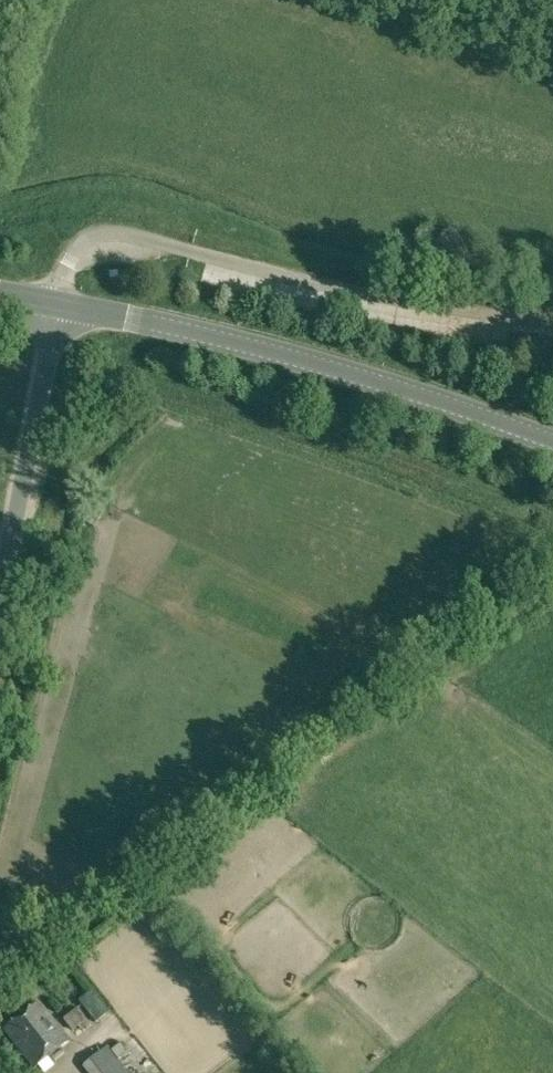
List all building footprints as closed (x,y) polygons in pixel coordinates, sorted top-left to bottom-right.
[(92,504),(85,521),(96,526),(103,509),(92,504)] [(110,1010),(93,989),(79,1000),(96,1021),(110,1010)] [(34,1067),(71,1039),(40,999),(3,1028),(34,1067)] [(78,1005),(63,1017),(73,1029),(79,1024),(83,1030),(91,1024),(87,1018),(88,1017),(78,1005)] [(128,1053),(121,1044),(111,1052),(105,1046),(80,1066),(85,1072),(127,1072),(118,1061),(128,1053)]
